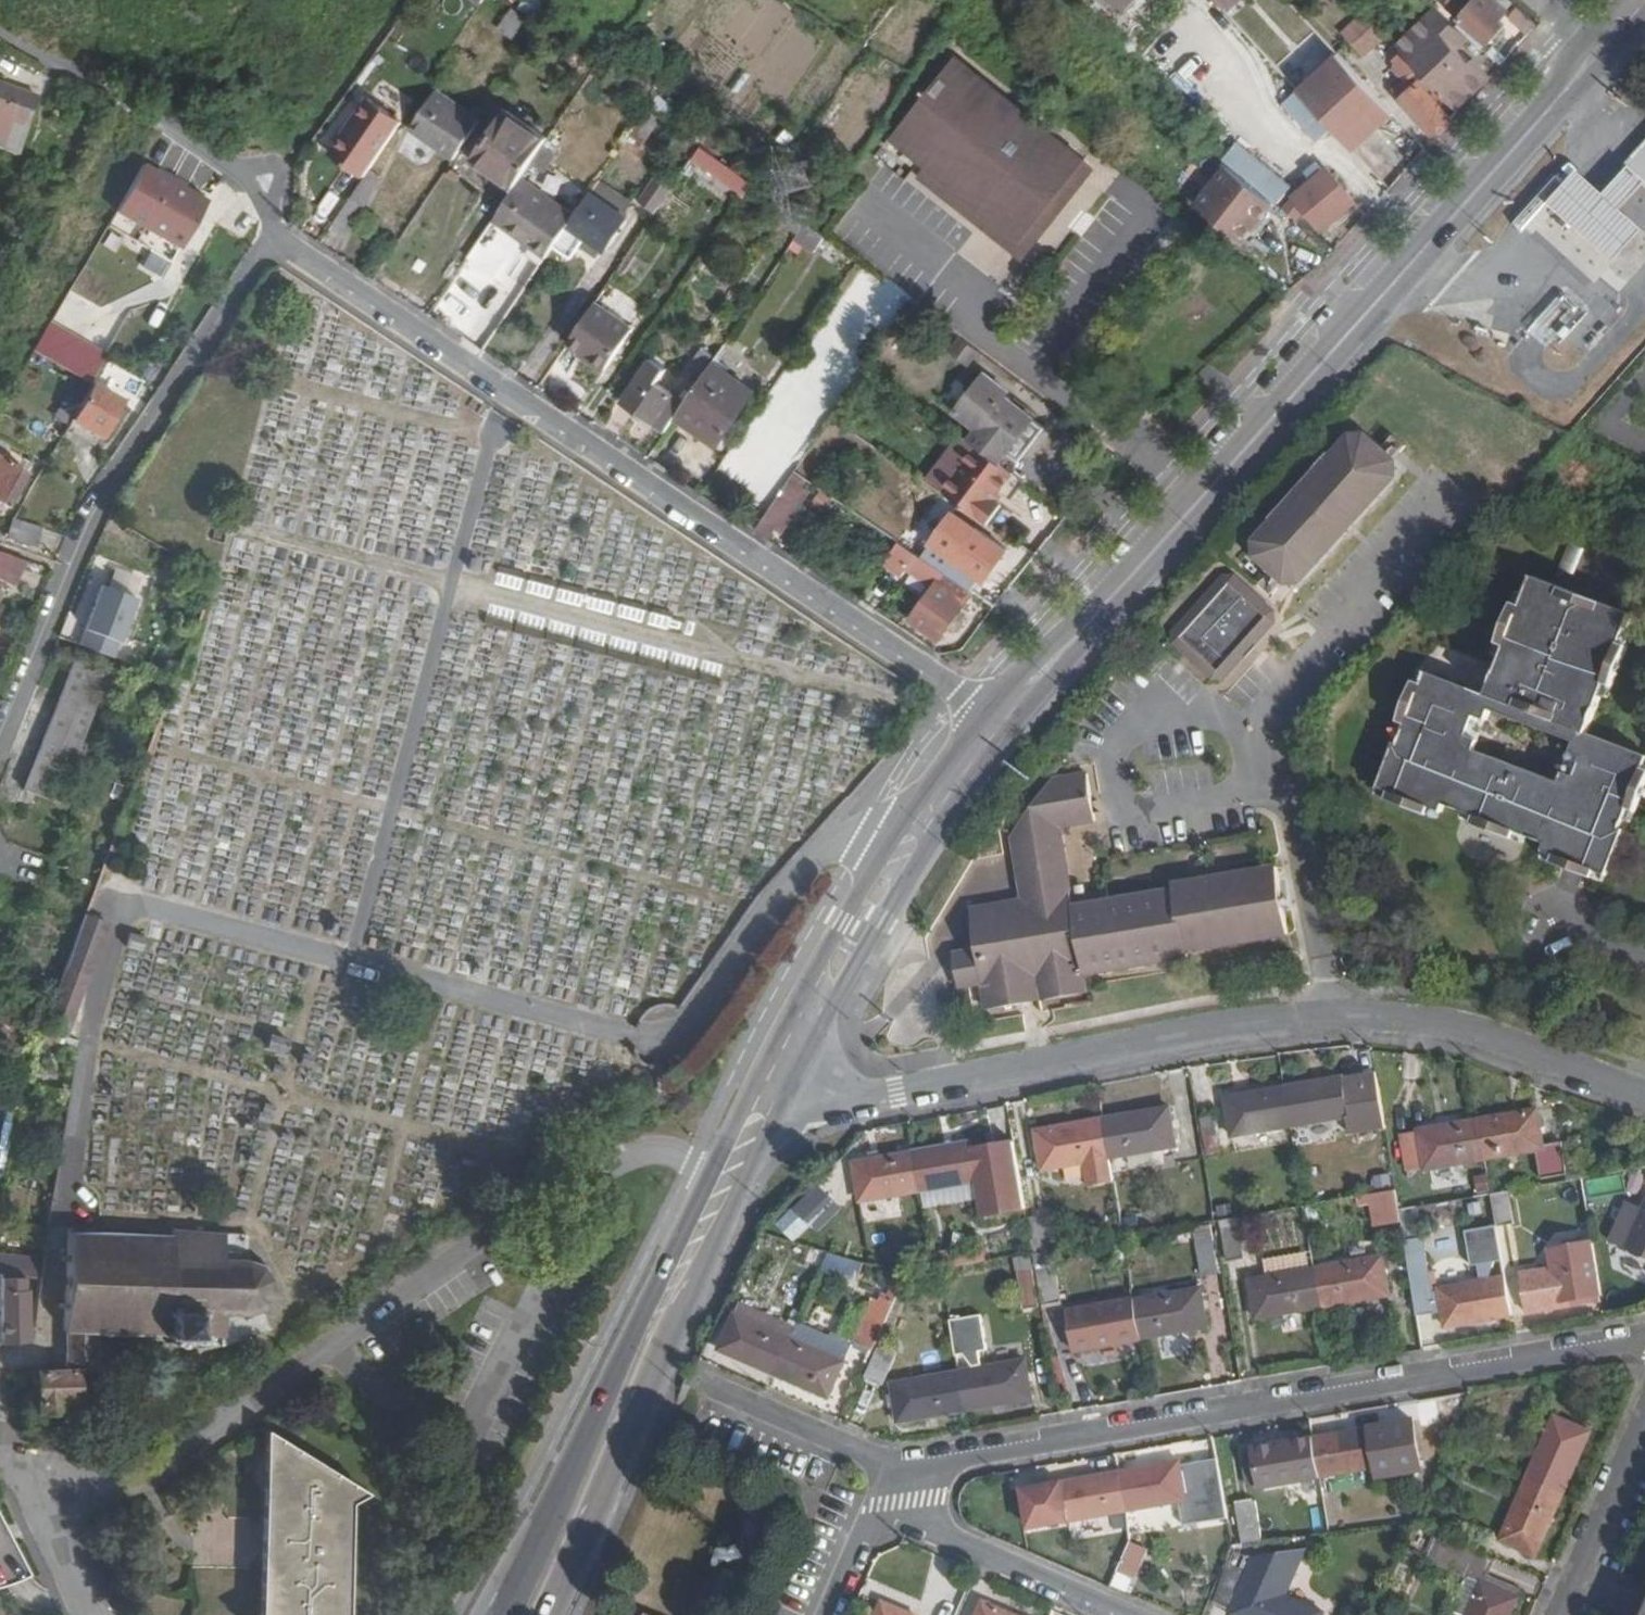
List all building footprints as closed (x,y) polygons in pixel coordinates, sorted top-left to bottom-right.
[(1132,0),(1109,0),(1121,11),(1132,0)] [(1230,13),(1245,0),(1218,0),(1230,13)] [(1462,19),(1488,43),(1489,45),(1507,26),(1502,22),(1508,14),(1492,0),(1479,0),(1462,19)] [(1431,10),(1458,34),(1461,30),(1456,26),(1435,6),(1431,10)] [(1528,37),(1541,27),(1518,7),(1508,19),(1528,37)] [(515,35),(528,17),(514,8),(501,26),(515,35)] [(1390,36),(1368,10),(1344,33),(1366,57),(1390,36)] [(1451,29),(1431,10),(1400,46),(1404,52),(1451,101),(1460,111),(1492,76),(1476,60),(1473,63),(1451,41),(1458,34),(1451,29)] [(1461,30),(1483,49),(1488,43),(1462,19),(1456,26),(1461,30)] [(1394,92),(1437,138),(1438,133),(1442,135),(1451,128),(1449,124),(1452,120),(1443,108),(1451,101),(1404,52),(1395,60),(1404,70),(1389,85),(1396,92),(1394,92)] [(1062,187),(1087,158),(958,53),(938,77),(930,70),(918,85),(921,87),(916,95),(920,98),(891,133),(889,132),(875,149),(905,173),(920,156),(926,160),(1020,238),(1045,208),(1043,204),(1058,185),(1062,187)] [(1334,132),(1355,154),(1396,112),(1344,56),(1304,98),(1334,132)] [(22,156),(40,93),(0,82),(0,150),(22,156)] [(378,158),(411,110),(376,88),(337,146),(372,168),(378,158)] [(459,157),(485,119),(442,89),(416,127),(459,157)] [(1304,98),(1298,91),(1281,105),(1318,146),(1334,132),(1304,98)] [(525,177),(560,124),(522,98),(486,153),(523,179),(525,177)] [(665,113),(652,104),(632,133),(646,142),(665,113)] [(1638,191),(1644,197),(1644,141),(1618,176),(1621,178),(1638,191)] [(757,181),(706,143),(696,157),(748,195),(750,192),(757,181)] [(1235,145),(1223,158),(1234,168),(1281,205),(1298,220),(1309,212),(1323,229),(1356,203),(1329,169),(1294,195),(1235,145)] [(372,168),(336,222),(349,231),(369,203),(388,166),(378,158),(372,168)] [(1098,166),(1087,158),(1062,187),(1058,185),(1043,204),(1045,208),(1020,238),(926,160),(917,171),(1023,257),(1098,166)] [(170,183),(141,166),(112,213),(176,250),(203,204),(181,191),(170,183)] [(663,206),(680,180),(665,168),(648,195),(663,206)] [(1281,205),(1234,168),(1203,207),(1249,244),(1281,205)] [(697,199),(705,186),(688,174),(664,206),(710,237),(723,219),(720,216),(723,213),(711,203),(708,207),(697,199)] [(174,177),(170,183),(181,191),(186,183),(174,177)] [(577,213),(525,177),(523,179),(496,218),(549,256),(557,245),(577,213)] [(636,201),(603,177),(594,189),(628,213),(636,201)] [(1614,220),(1638,191),(1621,178),(1598,208),(1570,186),(1542,221),(1570,243),(1609,273),(1637,239),(1614,220)] [(781,199),(757,181),(750,192),(773,209),(781,199)] [(594,189),(577,213),(557,245),(573,255),(588,233),(609,246),(630,215),(628,213),(594,189)] [(829,235),(811,222),(801,233),(818,247),(829,235)] [(151,251),(142,268),(162,278),(170,262),(151,251)] [(1584,314),(1563,294),(1529,328),(1550,348),(1584,314)] [(599,300),(572,339),(585,349),(611,364),(637,325),(599,300)] [(52,320),(33,351),(92,386),(110,354),(52,320)] [(705,371),(717,353),(707,347),(695,364),(705,371)] [(611,364),(585,349),(582,353),(608,370),(611,364)] [(672,426),(678,417),(687,400),(659,382),(667,371),(654,361),(628,399),(672,426)] [(757,392),(715,362),(678,417),(719,447),(757,392)] [(827,384),(794,362),(768,399),(802,422),(827,384)] [(979,440),(1000,456),(1007,447),(1012,450),(1035,418),(1008,397),(1012,392),(986,373),(959,410),(986,430),(979,440)] [(121,405),(87,388),(68,421),(99,440),(121,405)] [(1044,425),(1035,418),(1012,450),(1021,456),(1044,425)] [(1392,479),(1394,469),(1359,438),(1349,438),(1249,552),(1249,561),(1283,591),(1294,590),(1392,479)] [(1008,491),(1022,472),(1000,456),(979,440),(943,488),(982,514),(1002,488),(1008,491)] [(1348,448),(1257,551),(1258,559),(1285,582),(1293,582),(1385,478),(1386,470),(1358,447),(1348,448)] [(0,457),(0,505),(7,509),(28,474),(0,457)] [(760,528),(772,535),(783,520),(790,523),(817,482),(810,478),(799,469),(760,528)] [(935,542),(957,510),(943,501),(922,534),(935,542)] [(950,572),(978,590),(987,578),(991,579),(1013,549),(957,510),(935,542),(960,558),(950,572)] [(35,550),(43,531),(9,522),(1,536),(35,550)] [(4,566),(13,569),(23,552),(0,540),(0,572),(4,566)] [(905,541),(889,563),(906,575),(923,552),(905,541)] [(154,598),(166,565),(132,552),(120,583),(154,598)] [(945,634),(978,590),(950,572),(918,615),(945,634)] [(1611,876),(1627,831),(1623,830),(1644,768),(1644,757),(1586,736),(1631,617),(1528,580),(1485,700),(1425,679),(1399,751),(1396,749),(1380,794),(1447,818),(1450,811),(1468,817),(1528,838),(1551,847),(1548,854),(1611,876)] [(1264,627),(1263,616),(1226,585),(1217,585),(1171,637),(1171,646),(1210,680),(1217,679),(1264,627)] [(59,788),(110,658),(78,646),(25,776),(59,788)] [(1287,936),(1274,869),(1170,887),(1171,893),(1107,903),(1105,893),(1069,899),(1056,827),(1092,820),(1082,772),(1047,778),(1010,836),(1021,903),(968,913),(975,955),(953,960),(959,992),(981,987),(987,1015),(1086,996),(1083,977),(1186,959),(1186,953),(1287,936)] [(1447,818),(1380,794),(1377,802),(1444,826),(1447,818)] [(1524,847),(1528,838),(1468,817),(1465,825),(1524,847)] [(1608,884),(1611,876),(1548,854),(1545,861),(1608,884)] [(63,965),(83,973),(94,917),(84,908),(63,965)] [(54,985),(47,1008),(69,1019),(85,973),(83,973),(63,965),(54,985)] [(1345,1078),(1288,1087),(1295,1126),(1349,1116),(1351,1131),(1388,1126),(1378,1074),(1345,1079),(1345,1078)] [(1295,1126),(1288,1087),(1228,1097),(1234,1136),(1295,1126)] [(1170,1108),(1104,1119),(1111,1157),(1177,1146),(1170,1108)] [(1539,1112),(1480,1122),(1487,1161),(1538,1152),(1543,1185),(1570,1181),(1562,1143),(1544,1146),(1539,1112)] [(1217,1116),(1204,1117),(1206,1147),(1219,1146),(1217,1116)] [(1111,1157),(1104,1119),(1037,1130),(1044,1168),(1087,1162),(1092,1185),(1116,1182),(1111,1157)] [(1487,1161),(1480,1122),(1406,1135),(1412,1170),(1428,1167),(1429,1171),(1487,1161)] [(971,1142),(914,1152),(921,1191),(979,1181),(985,1215),(1027,1208),(1014,1141),(973,1148),(971,1142)] [(921,1191),(914,1152),(855,1163),(861,1202),(921,1191)] [(1373,1225),(1404,1223),(1402,1189),(1371,1191),(1373,1225)] [(1492,1195),(1499,1222),(1517,1217),(1510,1190),(1492,1195)] [(793,1206),(780,1228),(802,1241),(815,1219),(793,1206)] [(1644,1254),(1644,1216),(1631,1248),(1644,1254)] [(248,1254),(249,1231),(226,1230),(226,1227),(220,1226),(220,1230),(203,1230),(203,1223),(196,1223),(196,1230),(178,1229),(178,1225),(173,1225),(173,1231),(166,1230),(167,1223),(146,1223),(145,1230),(72,1228),(73,1223),(68,1223),(68,1228),(63,1228),(63,1232),(68,1233),(67,1250),(64,1250),(63,1256),(66,1257),(65,1297),(62,1298),(61,1304),(66,1305),(65,1327),(68,1328),(68,1361),(95,1362),(97,1328),(162,1329),(161,1332),(167,1332),(166,1338),(174,1339),(180,1342),(186,1340),(189,1336),(196,1337),(196,1346),(217,1342),(267,1324),(263,1309),(265,1306),(263,1302),(269,1293),(274,1294),(275,1290),(270,1288),(271,1275),(275,1274),(273,1270),(269,1271),(262,1261),(266,1258),(263,1254),(258,1259),(248,1254)] [(1229,1259),(1246,1256),(1241,1224),(1224,1227),(1229,1259)] [(1484,1280),(1492,1279),(1490,1266),(1506,1262),(1499,1224),(1468,1230),(1475,1268),(1482,1267),(1484,1280)] [(1128,1252),(1125,1235),(1112,1238),(1116,1253),(1128,1252)] [(1203,1279),(1221,1276),(1216,1247),(1198,1250),(1203,1279)] [(1037,1251),(1035,1251),(1045,1304),(1063,1301),(1053,1248),(1037,1251)] [(0,1251),(0,1270),(2,1270),(35,1274),(38,1255),(0,1251)] [(1041,1301),(1031,1252),(1016,1254),(1025,1304),(1041,1301)] [(827,1253),(824,1273),(860,1278),(863,1258),(827,1253)] [(1385,1255),(1319,1267),(1326,1305),(1392,1293),(1385,1255)] [(1508,1276),(1515,1314),(1582,1303),(1575,1264),(1508,1276)] [(905,1273),(885,1267),(868,1303),(889,1312),(905,1273)] [(1326,1305),(1319,1267),(1252,1279),(1258,1317),(1326,1305)] [(1415,1276),(1420,1303),(1433,1300),(1429,1273),(1415,1276)] [(1,1275),(1,1340),(29,1335),(30,1285),(24,1284),(24,1275),(1,1275)] [(1449,1325),(1515,1314),(1508,1276),(1492,1279),(1484,1280),(1443,1287),(1449,1325)] [(1203,1288),(1137,1299),(1144,1337),(1210,1325),(1203,1288)] [(1144,1337),(1137,1299),(1069,1311),(1076,1349),(1144,1337)] [(775,1372),(791,1336),(737,1311),(721,1347),(775,1372)] [(845,1360),(791,1336),(775,1372),(830,1396),(845,1360)] [(867,1375),(883,1383),(896,1354),(879,1347),(867,1375)] [(962,1370),(969,1408),(1035,1397),(1028,1359),(962,1370)] [(78,1395),(78,1366),(37,1366),(37,1404),(61,1404),(61,1401),(84,1402),(84,1395),(78,1395)] [(901,1420),(969,1408),(962,1370),(895,1382),(901,1420)] [(1530,1476),(1566,1492),(1594,1430),(1557,1414),(1530,1476)] [(1415,1419),(1316,1437),(1324,1475),(1422,1458),(1415,1419)] [(1324,1475),(1316,1437),(1259,1446),(1260,1453),(1246,1456),(1252,1485),(1267,1484),(1267,1485),(1324,1475)] [(263,1485),(259,1614),(346,1614),(351,1483),(279,1439),(272,1445),(264,1447),(263,1485)] [(1124,1471),(1131,1509),(1190,1499),(1190,1497),(1202,1495),(1197,1463),(1183,1465),(1182,1460),(1124,1471)] [(1033,1527),(1131,1509),(1124,1471),(1065,1481),(1026,1487),(1033,1527)] [(1539,1554),(1566,1492),(1530,1476),(1503,1538),(1539,1554)] [(1243,1542),(1264,1540),(1258,1498),(1238,1501),(1243,1542)] [(730,1573),(765,1587),(787,1532),(751,1518),(730,1573)] [(1,1584),(27,1575),(0,1520),(0,1584),(1,1584)] [(1132,1540),(1121,1564),(1142,1572),(1152,1548),(1132,1540)] [(1461,1543),(1454,1558),(1477,1567),(1473,1577),(1484,1582),(1469,1614),(1511,1614),(1523,1587),(1485,1570),(1492,1556),(1461,1543)] [(1213,1598),(1236,1608),(1234,1613),(1237,1614),(1323,1614),(1325,1611),(1226,1567),(1213,1598)] [(987,1599),(980,1614),(1024,1614),(987,1599)] [(884,1601),(878,1614),(916,1614),(884,1601)]
